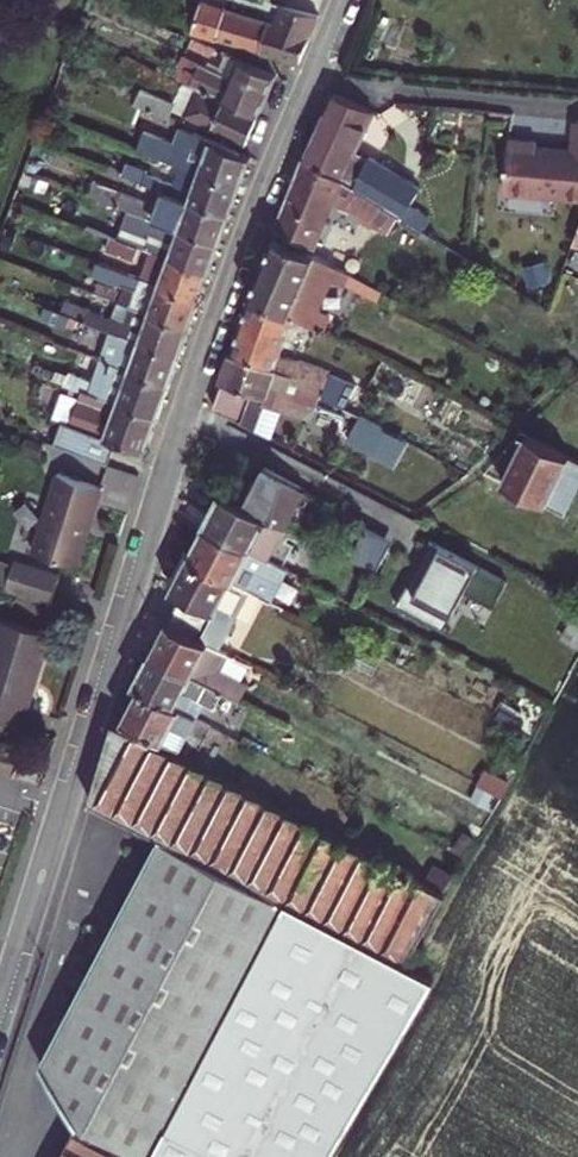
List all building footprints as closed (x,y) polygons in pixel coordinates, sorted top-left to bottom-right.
[(281,6),(279,26),(202,3),(193,32),(286,60),(300,63),(319,16),(281,6)] [(91,19),(82,16),(75,31),(84,35),(91,19)] [(216,48),(193,39),(190,47),(213,56),(216,48)] [(78,57),(66,53),(61,70),(73,74),(78,57)] [(184,57),(175,78),(185,83),(196,88),(258,115),(275,76),(227,55),(219,73),(184,57)] [(196,88),(185,83),(174,105),(172,110),(184,115),(196,88)] [(258,115),(196,88),(184,115),(245,144),(258,115)] [(141,90),(134,104),(168,120),(170,115),(172,110),(174,105),(141,90)] [(355,153),(373,111),(333,93),(304,158),(391,211),(399,216),(414,225),(422,214),(410,206),(421,189),(370,157),(369,159),(355,153)] [(168,120),(194,131),(196,126),(170,115),(168,120)] [(575,120),(572,149),(537,145),(537,140),(510,137),(504,191),(577,199),(577,120),(575,120)] [(144,133),(138,149),(182,166),(241,186),(251,157),(242,153),(194,131),(187,150),(144,133)] [(384,223),(391,211),(304,158),(276,227),(280,229),(316,247),(317,246),(334,202),(374,218),(384,223)] [(108,170),(122,176),(124,169),(110,163),(108,170)] [(241,186),(182,166),(175,184),(153,175),(150,171),(127,163),(124,169),(122,176),(163,190),(230,215),(241,186)] [(230,215),(163,190),(159,203),(152,204),(94,182),(89,195),(129,210),(148,217),(180,229),(220,243),(230,215)] [(389,234),(399,216),(391,211),(384,223),(374,218),(334,202),(317,246),(326,250),(334,229),(345,231),(350,217),(389,234)] [(180,229),(148,217),(129,210),(119,238),(140,246),(152,251),(210,272),(220,243),(180,229)] [(430,219),(422,214),(414,225),(422,230),(430,219)] [(110,248),(115,237),(88,226),(83,238),(110,248)] [(136,258),(140,246),(119,238),(115,237),(110,248),(136,258)] [(317,255),(276,238),(251,295),(293,316),(319,329),(328,312),(317,306),(334,275),(346,282),(351,273),(317,255)] [(570,264),(577,268),(577,250),(570,264)] [(210,272),(152,251),(143,276),(142,278),(200,300),(210,272)] [(142,278),(98,261),(94,273),(126,284),(120,301),(191,324),(200,300),(142,278)] [(351,273),(346,282),(345,284),(377,301),(383,291),(351,273)] [(293,316),(251,295),(231,351),(325,386),(325,387),(322,396),(339,402),(349,381),(329,373),(330,370),(300,359),(299,361),(280,355),(293,316)] [(191,324),(120,301),(114,318),(66,300),(62,311),(80,318),(116,332),(140,341),(180,355),(191,324)] [(80,318),(62,311),(46,305),(42,316),(67,326),(69,323),(77,326),(80,318)] [(180,355),(140,341),(116,332),(114,339),(110,338),(102,358),(170,383),(180,355)] [(325,386),(231,351),(220,380),(222,380),(213,408),(256,430),(266,404),(303,418),(307,408),(312,410),(314,405),(317,406),(323,386),(325,387),(325,386)] [(170,383),(102,358),(101,358),(93,381),(69,372),(65,384),(82,390),(158,417),(170,383)] [(158,417),(82,390),(70,423),(63,420),(54,444),(109,464),(117,441),(146,452),(158,417)] [(311,420),(317,406),(314,405),(312,410),(307,408),(303,418),(311,420)] [(383,428),(360,415),(347,439),(371,451),(383,428)] [(527,435),(503,483),(559,511),(577,521),(577,503),(569,498),(577,479),(577,461),(527,435)] [(272,555),(306,490),(264,468),(245,504),(222,492),(205,525),(261,554),(264,550),(272,555)] [(58,472),(34,551),(79,565),(103,487),(58,472)] [(356,553),(378,564),(393,535),(371,524),(356,553)] [(261,554),(205,525),(189,557),(251,590),(265,598),(275,581),(281,584),(289,569),(270,559),(261,554)] [(403,603),(452,623),(479,558),(430,538),(403,603)] [(264,550),(261,554),(270,559),(272,555),(264,550)] [(54,591),(61,572),(23,557),(16,576),(54,591)] [(251,590),(189,557),(172,590),(182,595),(169,621),(220,649),(251,590)] [(272,601),(281,584),(275,581),(265,598),(272,601)] [(569,673),(577,658),(577,606),(547,661),(569,673)] [(0,620),(0,719),(18,724),(24,706),(29,707),(51,634),(1,618),(0,620)] [(220,649),(169,621),(152,653),(222,691),(238,699),(247,683),(220,670),(228,653),(220,649)] [(373,675),(381,659),(358,647),(350,662),(373,675)] [(222,691),(152,653),(136,685),(141,688),(197,717),(204,702),(214,707),(222,691)] [(197,717),(141,688),(124,721),(180,750),(196,718),(197,717)] [(435,981),(405,965),(446,895),(428,886),(114,722),(90,803),(159,838),(41,1064),(79,1123),(61,1156),(330,1156),(435,981)] [(483,771),(477,783),(502,796),(508,784),(483,771)] [(469,798),(494,811),(502,796),(477,783),(469,798)] [(428,886),(446,895),(452,885),(434,876),(428,886)]
